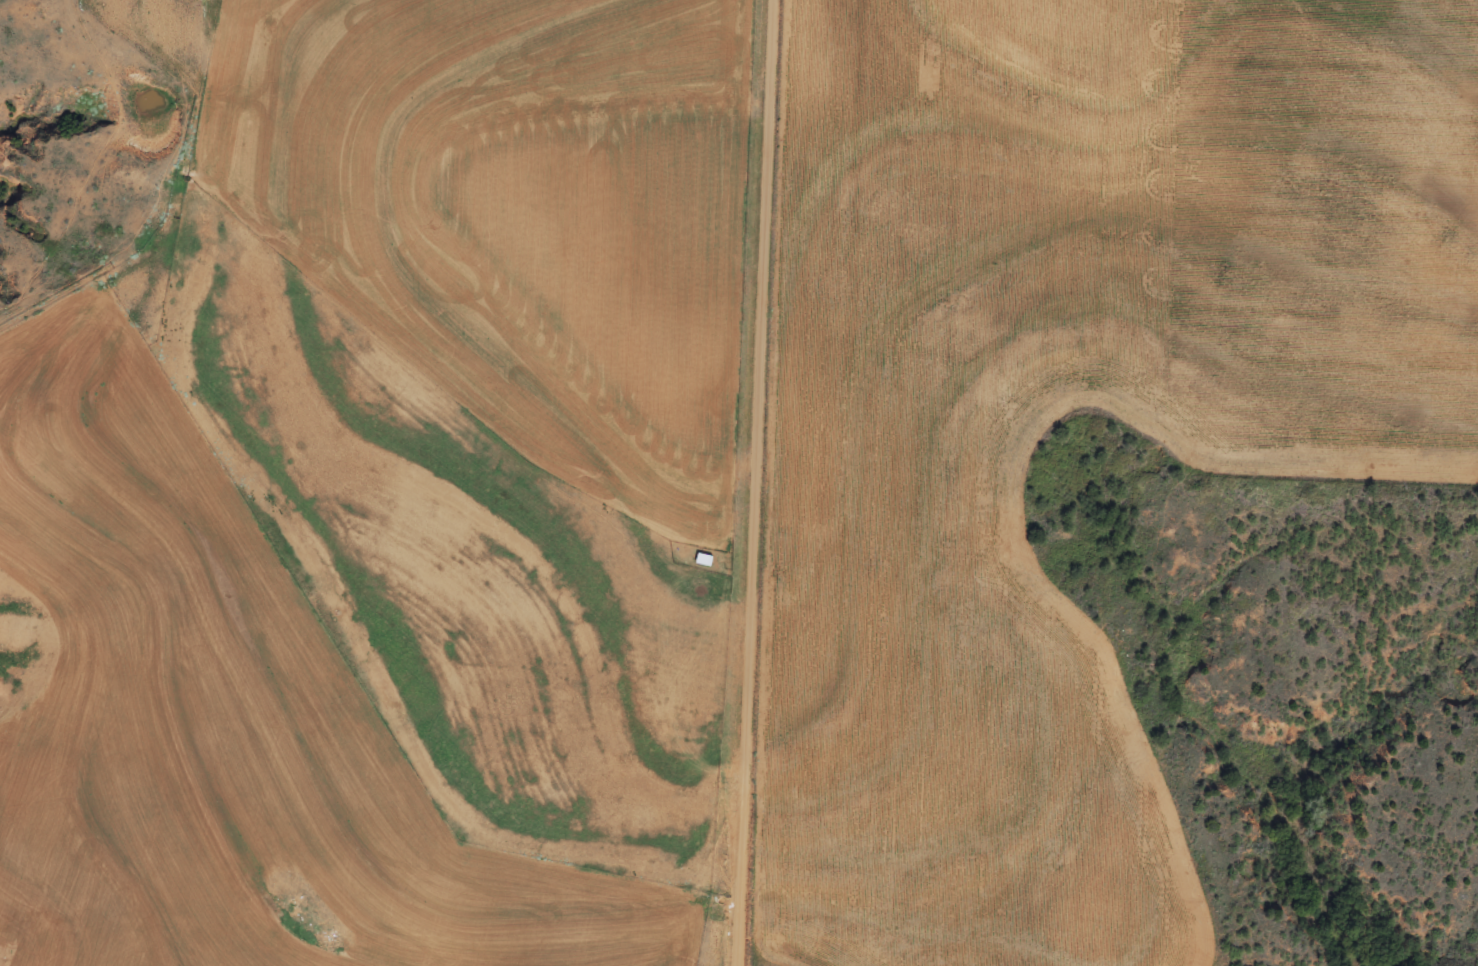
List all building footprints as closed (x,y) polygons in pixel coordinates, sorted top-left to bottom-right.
[(695,564),(710,565),(711,555),(695,554),(695,564)]
